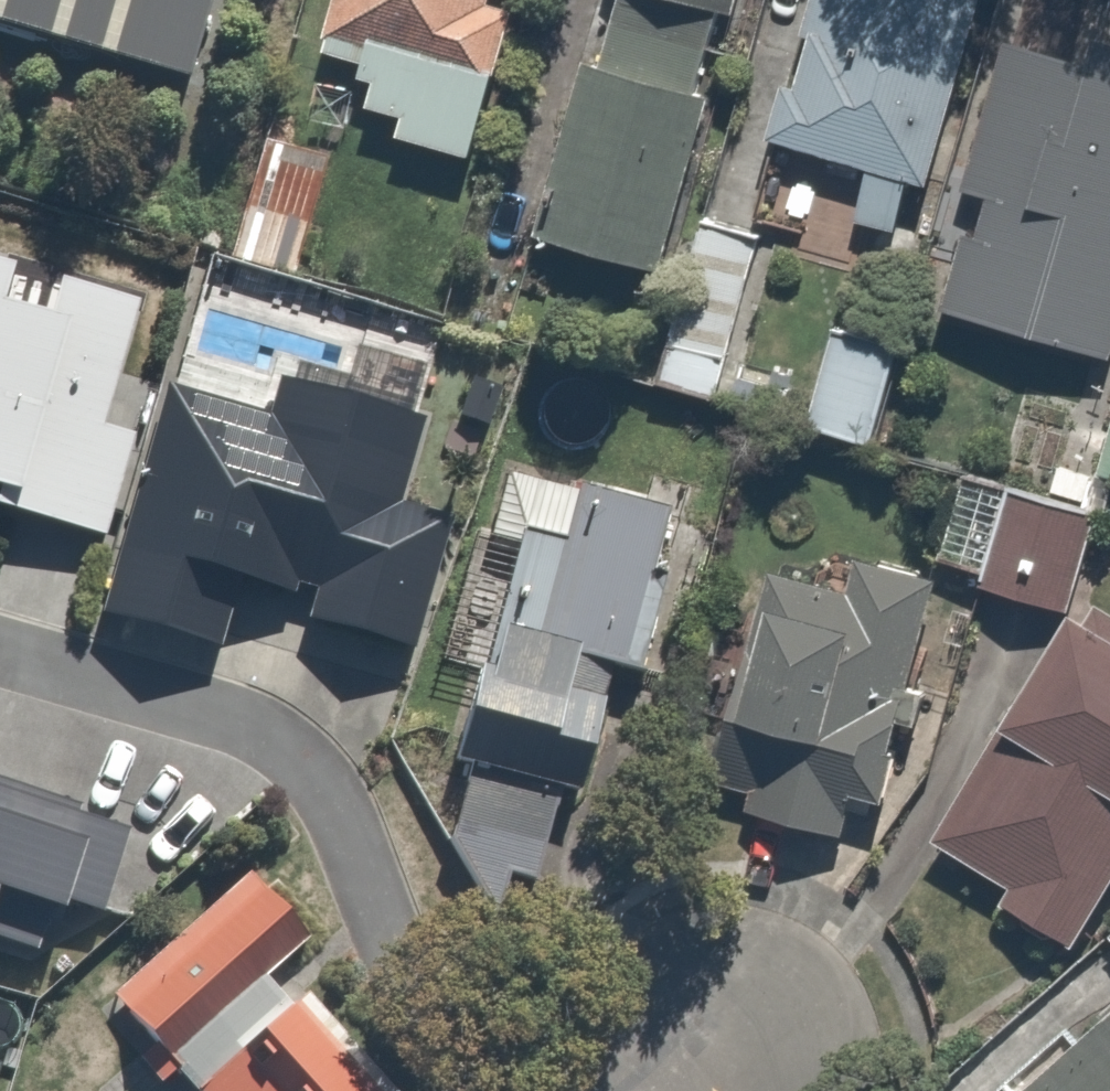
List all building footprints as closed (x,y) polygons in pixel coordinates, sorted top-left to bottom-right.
[(187,78),(210,0),(0,0),(0,23),(187,78)] [(305,49),(351,63),(334,120),(452,154),(496,0),(319,0),(305,49)] [(587,69),(557,62),(513,241),(647,275),(716,0),(604,0),(587,69)] [(830,257),(903,277),(977,0),(803,0),(767,135),(823,150),(807,208),(841,217),(830,257)] [(953,183),(980,191),(946,313),(1109,359),(1109,35),(1003,5),(953,183)] [(326,155),(249,130),(208,253),(285,279),(326,155)] [(759,218),(690,199),(643,378),(711,396),(759,218)] [(14,265),(0,261),(0,507),(104,538),(135,435),(103,426),(139,302),(60,278),(50,314),(4,300),(14,265)] [(908,341),(816,316),(788,418),(881,443),(908,341)] [(102,613),(219,647),(240,579),(295,594),(298,584),(317,590),(307,620),(414,651),(452,521),(399,505),(425,420),(411,415),(426,369),(359,348),(350,379),(299,363),(293,382),(280,378),(269,416),(166,385),(102,613)] [(501,390),(473,379),(459,416),(488,427),(501,390)] [(1088,467),(1109,473),(1109,387),(1088,467)] [(430,842),(528,877),(604,664),(622,671),(681,508),(513,448),(478,544),(503,553),(462,668),(437,659),(401,757),(454,776),(430,842)] [(1074,511),(936,464),(903,561),(1041,608),(1074,511)] [(823,584),(748,559),(686,740),(706,747),(695,779),(729,791),(722,812),(824,846),(918,574),(836,545),(823,584)] [(1050,945),(1109,840),(1109,634),(1050,600),(915,836),(987,877),(973,901),(1050,945)] [(38,948),(55,904),(67,908),(70,899),(105,911),(132,829),(79,812),(83,804),(0,777),(0,937),(38,948)] [(309,993),(307,995),(279,967),(312,937),(251,872),(115,994),(159,1042),(141,1057),(163,1081),(179,1068),(199,1090),(399,1090),(309,993)] [(1100,935),(1109,945),(1109,926),(1100,935)] [(988,1090),(1109,1090),(1109,982),(988,1090)]
